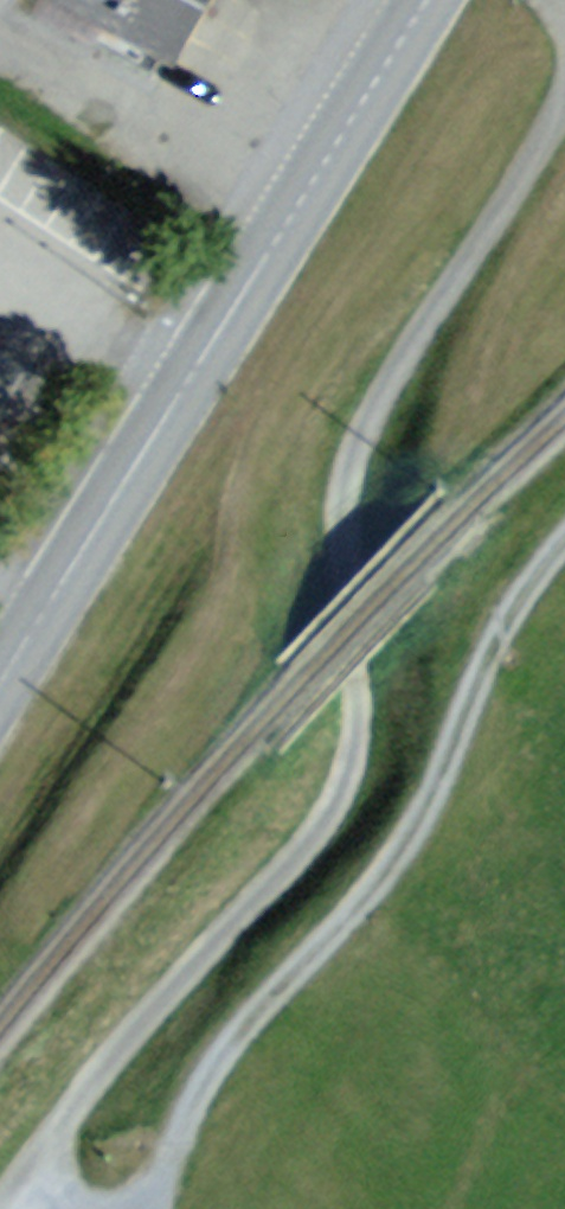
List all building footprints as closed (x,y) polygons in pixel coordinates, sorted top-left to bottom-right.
[(145,76),(189,0),(13,0),(145,76)]
